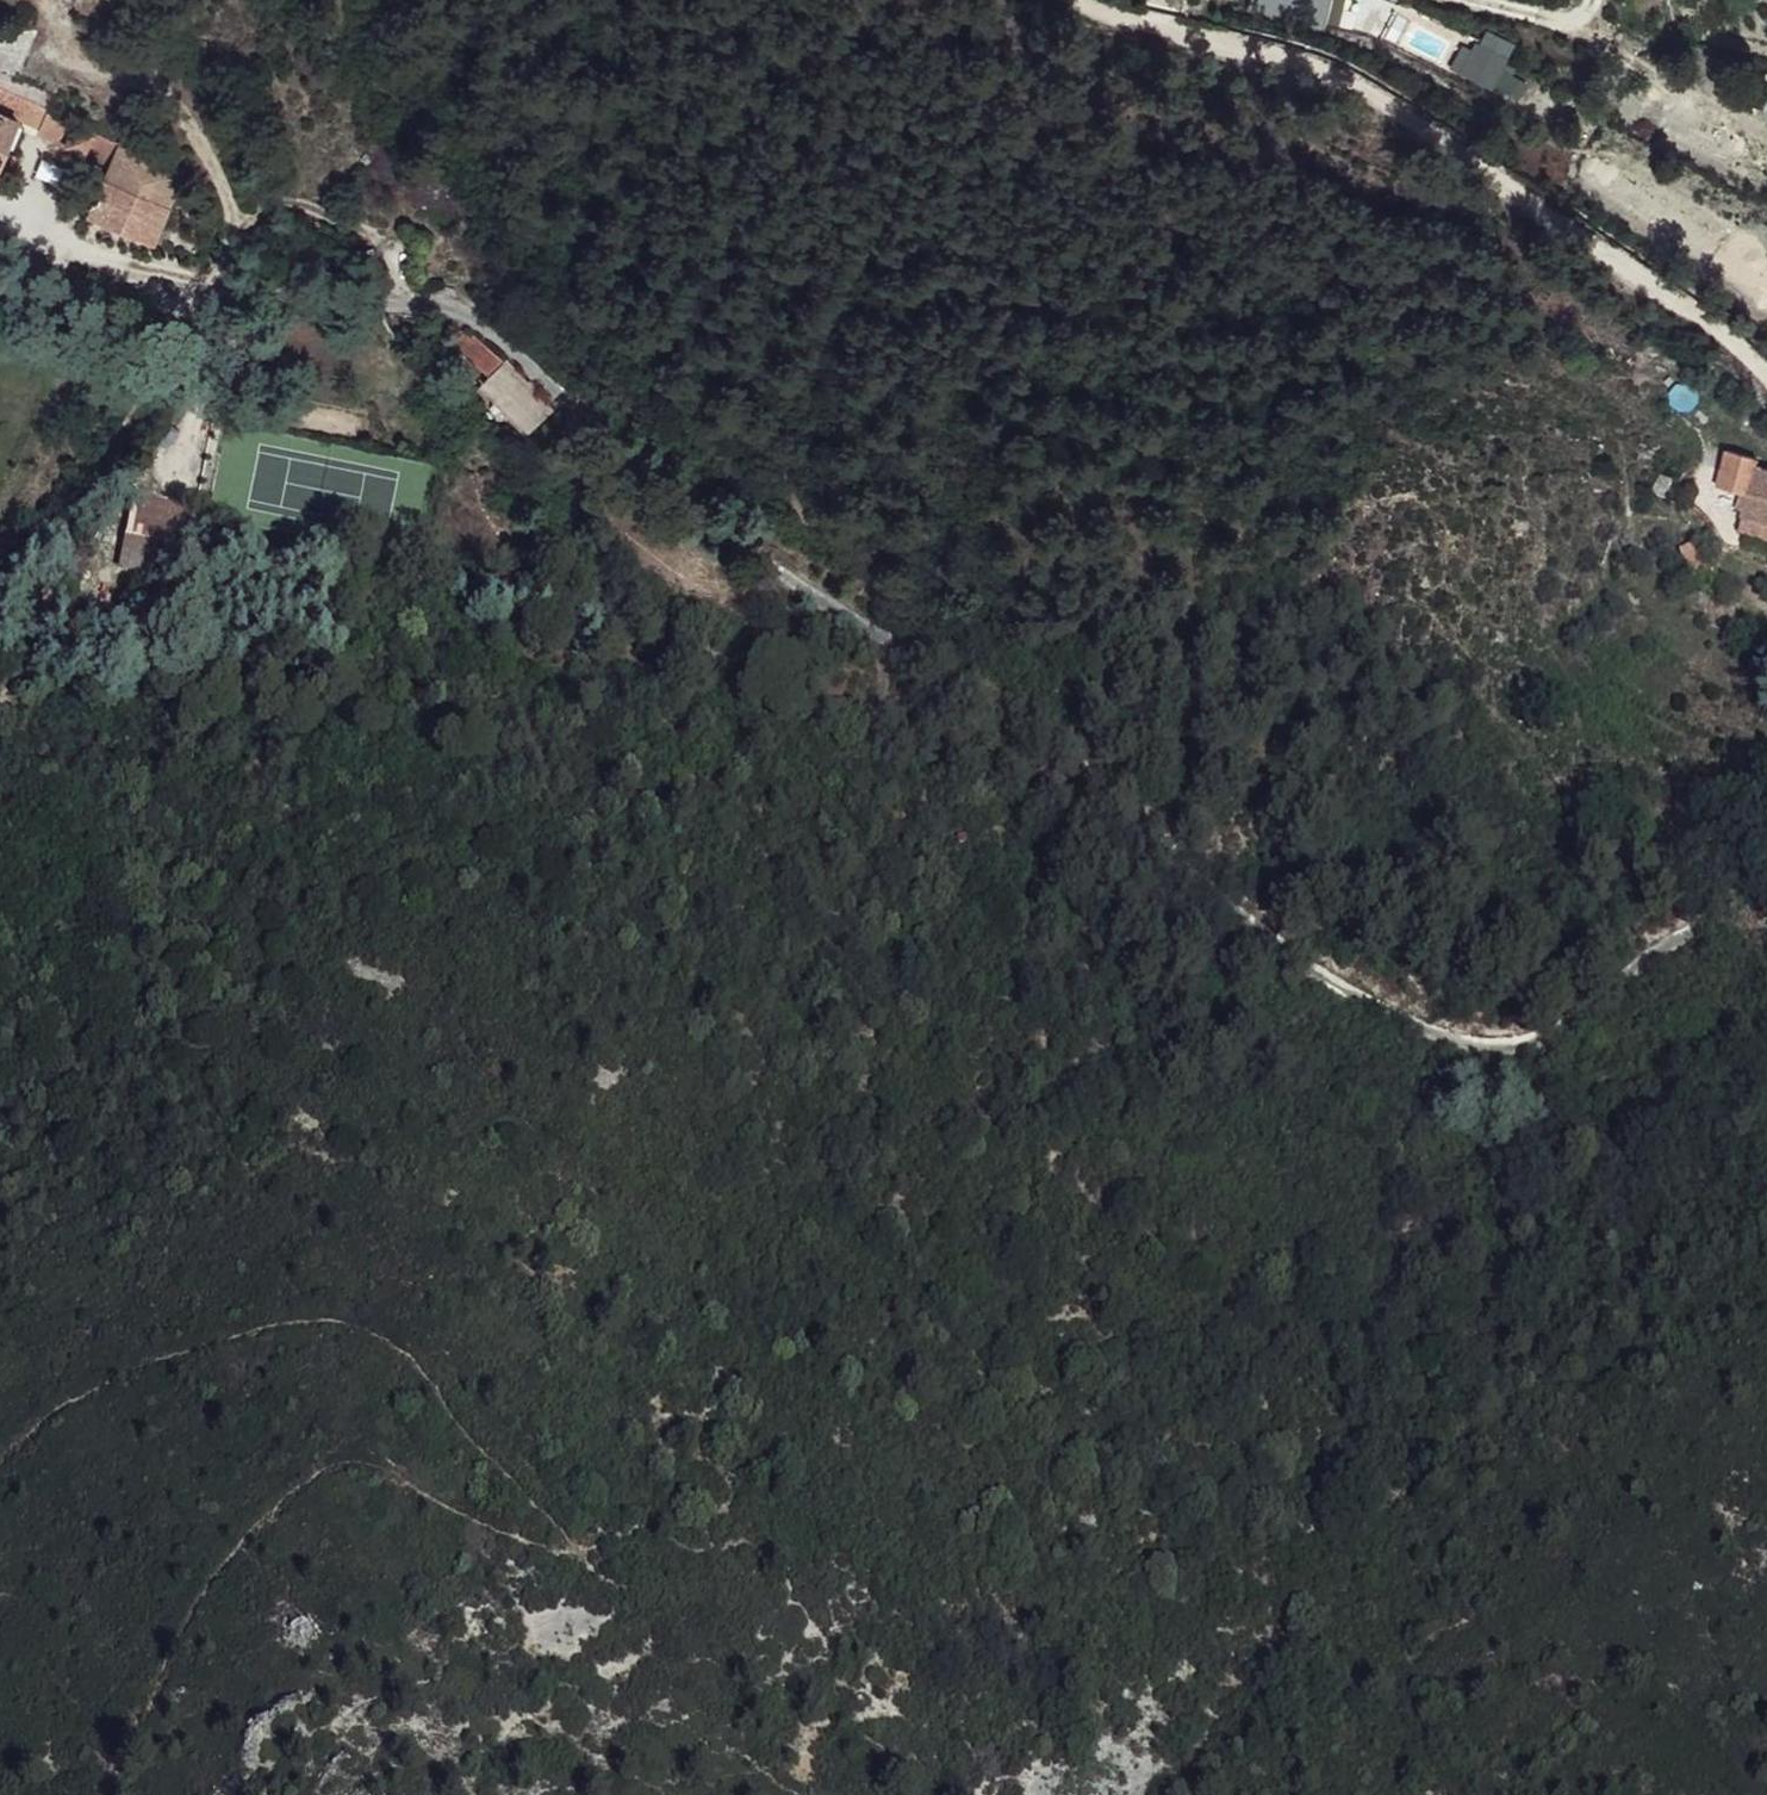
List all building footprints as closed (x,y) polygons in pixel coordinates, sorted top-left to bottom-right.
[(1479,65),(1510,78),(1521,51),(1490,39),(1479,65)] [(0,87),(0,116),(19,124),(36,135),(57,143),(56,150),(88,165),(92,157),(110,167),(120,141),(0,87)] [(19,124),(0,116),(0,166),(19,124)] [(182,172),(120,141),(110,167),(88,222),(150,249),(182,172)] [(479,350),(457,337),(444,353),(485,387),(501,370),(479,350)] [(545,420),(501,370),(485,387),(526,436),(545,420)] [(1751,469),(1753,462),(1724,456),(1715,494),(1739,499),(1735,513),(1743,515),(1737,535),(1766,542),(1766,472),(1751,469)] [(199,506),(127,492),(112,566),(183,581),(199,506)]
